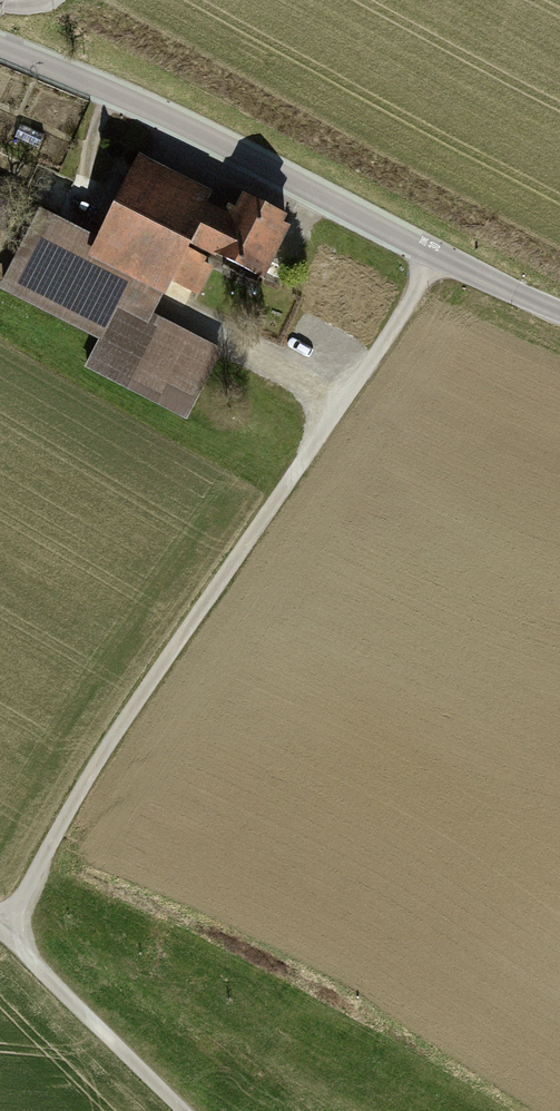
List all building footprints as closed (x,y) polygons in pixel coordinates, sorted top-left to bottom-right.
[(227,218),(136,172),(100,244),(41,213),(3,287),(202,387),(220,353),(149,317),(167,278),(197,293),(210,267),(199,262),(196,255),(183,248),(188,239),(227,259),(223,266),(236,273),(239,265),(262,277),(287,226),(266,216),(269,208),(245,197),(237,211),(232,208),(227,218)]
